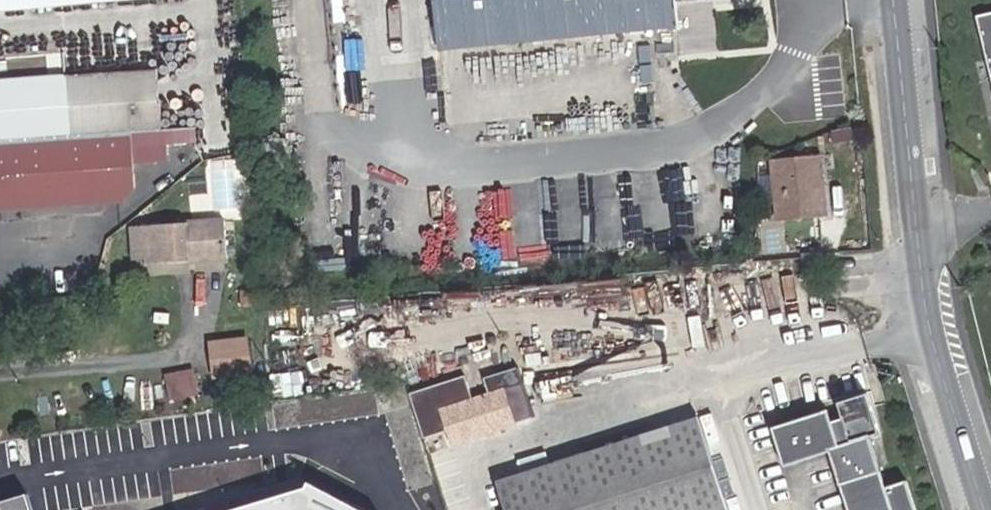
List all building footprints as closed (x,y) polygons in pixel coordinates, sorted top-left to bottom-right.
[(107,0),(0,0),(0,9),(107,0)] [(741,49),(737,14),(735,0),(731,0),(677,5),(677,0),(353,0),(366,119),(447,111),(442,52),(679,29),(682,55),(741,49)] [(753,0),(735,0),(737,14),(754,12),(753,0)] [(990,74),(990,14),(977,18),(990,74)] [(160,104),(158,69),(65,76),(68,139),(72,206),(123,203),(135,191),(133,164),(153,163),(154,158),(164,157),(162,130),(174,129),(175,141),(193,140),(192,128),(199,127),(197,102),(160,104)] [(0,80),(0,143),(68,139),(65,76),(0,80)] [(68,139),(0,143),(0,210),(42,208),(72,206),(68,139)] [(824,185),(822,155),(807,156),(810,186),(824,185)] [(824,185),(810,186),(807,156),(772,159),(777,220),(826,216),(824,185)] [(148,263),(226,257),(223,219),(133,227),(135,260),(148,259),(148,263)] [(252,373),(249,342),(214,345),(217,376),(252,373)] [(195,368),(168,372),(172,398),(199,394),(195,368)] [(440,409),(452,445),(526,420),(521,406),(510,409),(503,388),(440,409)] [(831,451),(850,509),(917,509),(907,478),(885,484),(869,433),(856,438),(848,415),(831,420),(828,409),(771,427),(784,467),(831,451)] [(698,416),(496,480),(505,509),(728,509),(698,416)] [(302,483),(307,481),(302,463),(297,464),(302,483)] [(309,483),(307,488),(234,509),(359,509),(309,483)] [(27,495),(0,503),(0,509),(32,509),(27,495)]
